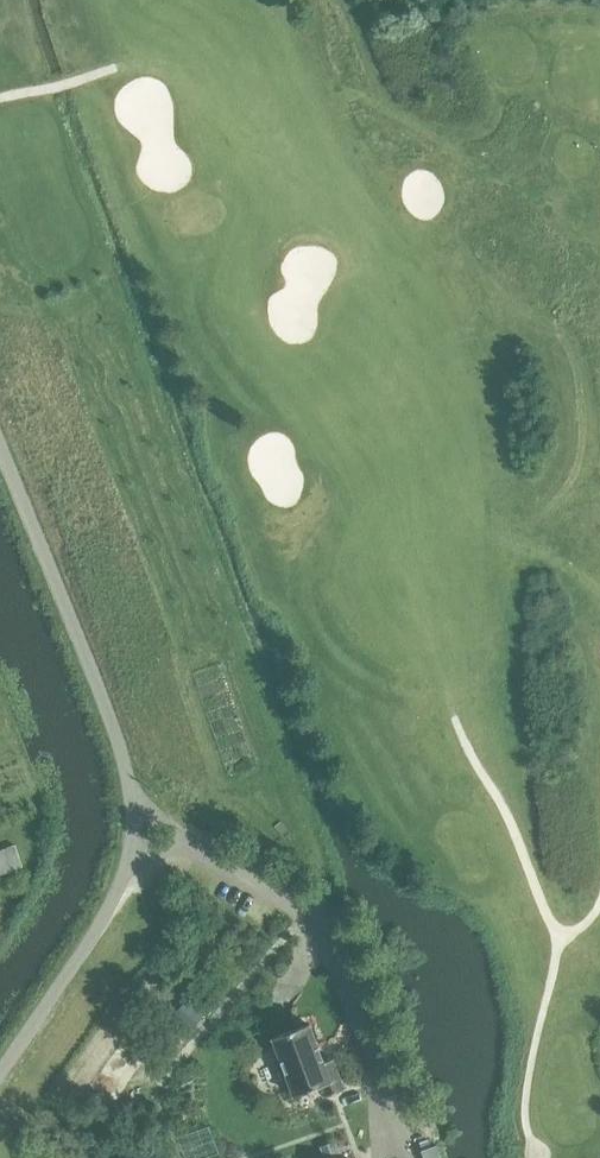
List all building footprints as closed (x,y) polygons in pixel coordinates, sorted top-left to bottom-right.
[(335,1060),(323,1065),(307,1023),(296,1027),(285,1031),(273,1036),(281,1058),(276,1059),(283,1079),(287,1078),(294,1094),(320,1084),(324,1095),(345,1087),(335,1060)] [(435,1144),(421,1150),(424,1157),(440,1157),(435,1144)]
